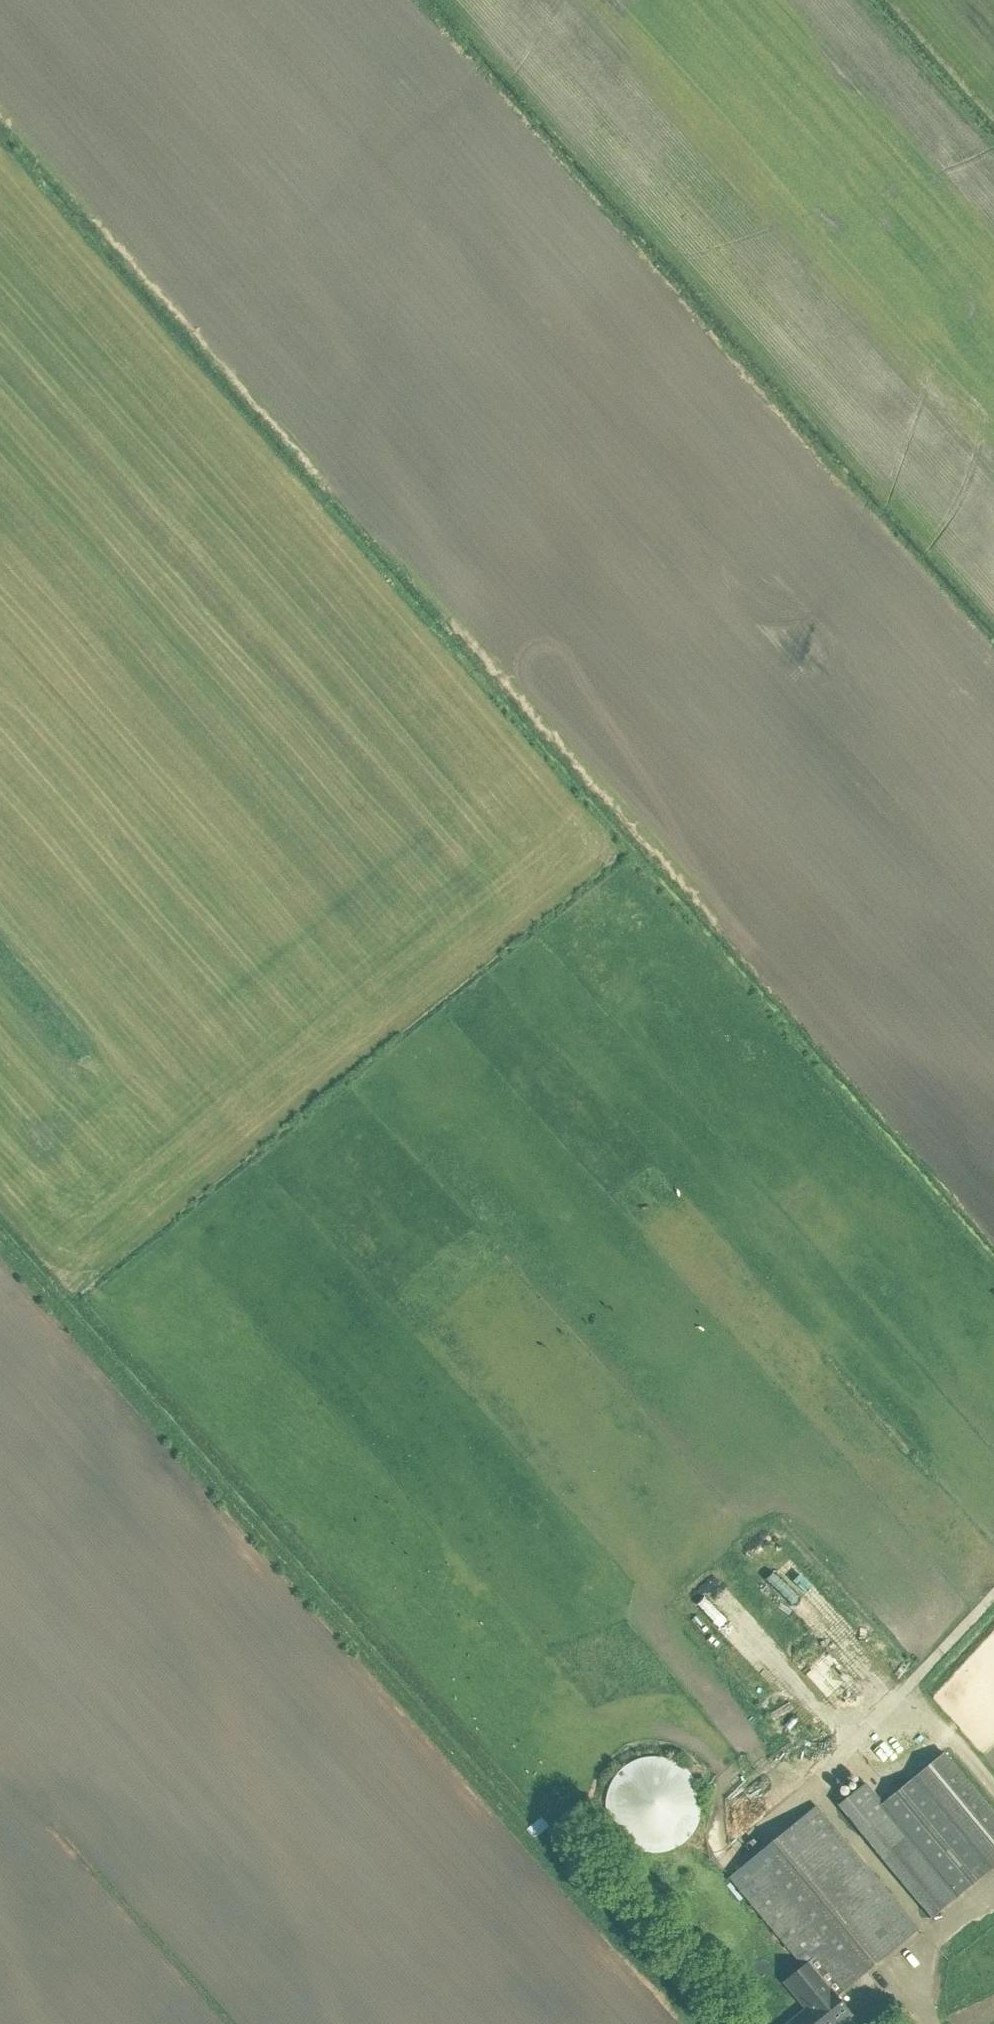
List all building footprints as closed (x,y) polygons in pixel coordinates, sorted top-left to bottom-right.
[(759,1550),(821,1635),(845,1618),(783,1532),(759,1550)] [(849,1647),(863,1639),(854,1624),(840,1631),(849,1647)] [(989,1873),(993,1869),(993,1815),(945,1754),(883,1804),(867,1784),(839,1806),(932,1919),(959,1897),(989,1873)] [(619,1772),(609,1788),(606,1806),(610,1824),(620,1839),(636,1850),(654,1853),(672,1849),(687,1839),(697,1823),(701,1805),(697,1787),(687,1772),(671,1762),(653,1758),(635,1762),(619,1772)] [(846,2011),(836,1998),(916,1930),(813,1808),(727,1881),(801,1968),(782,1984),(805,2011),(789,2023),(831,2023),(846,2011)]
